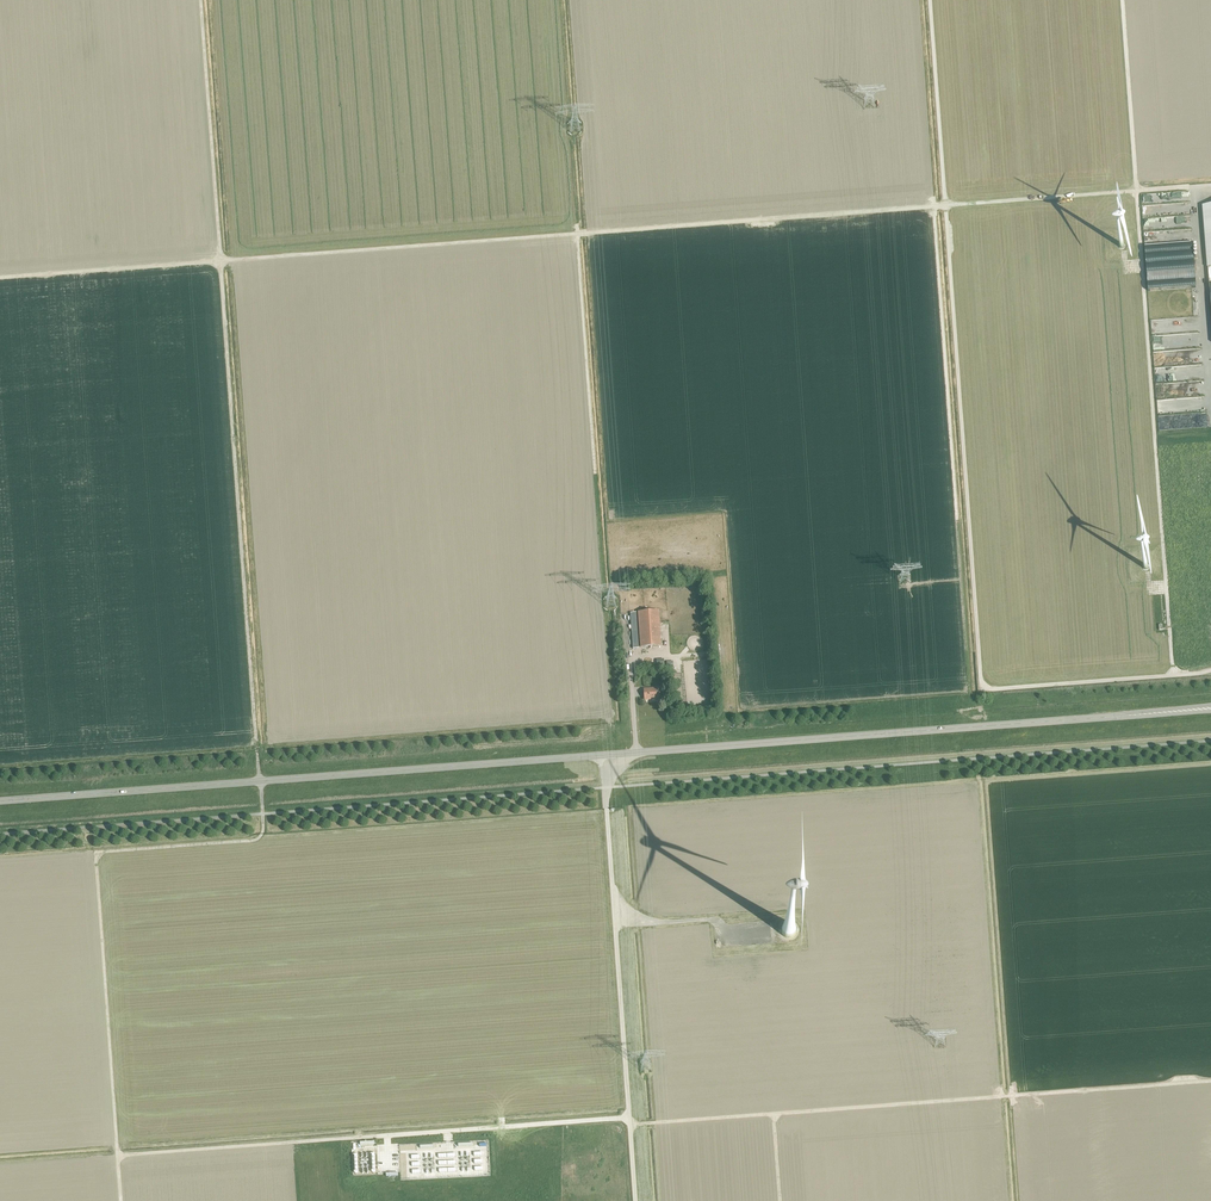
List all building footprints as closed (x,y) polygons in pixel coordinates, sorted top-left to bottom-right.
[(1196,287),(1193,243),(1145,247),(1148,291),(1196,287)] [(638,612),(640,647),(661,646),(658,611),(638,612)] [(644,689),(644,700),(659,699),(658,688),(644,689)] [(781,930),(781,932),(781,933),(782,934),(782,935),(783,936),(784,936),(784,937),(785,937),(786,937),(786,938),(788,938),(789,938),(790,938),(791,937),(792,937),(793,937),(793,936),(794,936),(794,935),(795,935),(795,934),(796,934),(796,932),(796,931),(796,929),(796,928),(795,926),(795,925),(794,924),(793,924),(792,923),(790,923),(789,922),(788,922),(787,923),(785,923),(784,924),(783,924),(782,925),(781,927),(781,928),(781,929),(781,930)]
